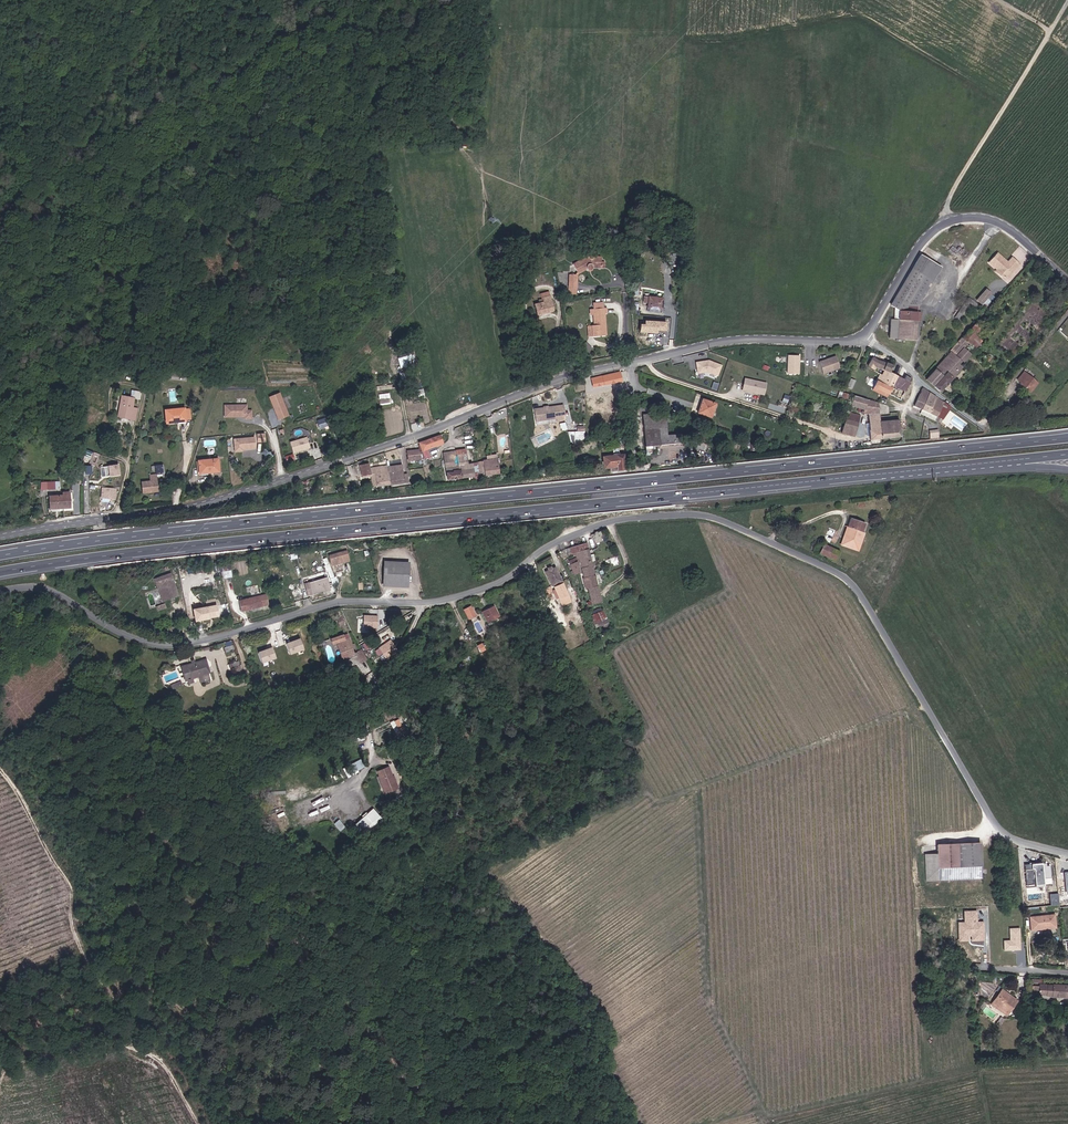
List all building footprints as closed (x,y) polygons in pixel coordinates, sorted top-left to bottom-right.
[(923,252),(894,303),(891,337),(894,337),(895,320),(899,320),(899,306),(904,309),(922,304),(944,265),(923,252)] [(997,271),(1006,279),(1020,264),(1013,258),(1009,263),(999,253),(991,262),(998,269),(997,271)] [(596,268),(607,268),(606,259),(588,258),(577,264),(582,274),(592,271),(594,271),(596,268)] [(582,275),(574,275),(573,289),(581,289),(582,275)] [(537,315),(557,311),(554,294),(543,295),(544,301),(535,303),(537,315)] [(647,308),(663,309),(663,298),(647,297),(647,308)] [(966,324),(977,307),(980,302),(976,299),(961,321),(966,324)] [(921,339),(922,321),(922,312),(922,304),(904,309),(899,306),(899,320),(895,320),(894,337),(921,339)] [(604,307),(593,309),(590,309),(591,316),(593,316),(595,327),(592,328),(593,338),(606,336),(604,326),(606,325),(604,314),(608,314),(607,307),(604,307)] [(1058,331),(1067,340),(1067,318),(1058,331)] [(669,323),(640,321),(640,334),(660,334),(660,332),(668,332),(669,323)] [(975,344),(981,349),(994,335),(980,322),(968,335),(966,333),(954,345),(957,347),(927,379),(944,391),(971,363),(969,361),(975,354),(970,349),(975,344)] [(418,368),(416,358),(416,354),(406,355),(407,360),(410,360),(412,370),(418,368)] [(800,356),(788,356),(787,374),(800,375),(800,356)] [(837,356),(819,362),(823,375),(842,369),(837,356)] [(886,377),(888,373),(890,365),(871,357),(867,370),(886,377)] [(709,360),(696,362),(698,375),(707,373),(718,377),(723,366),(709,360)] [(144,378),(150,380),(154,372),(148,370),(144,378)] [(1031,391),(1040,381),(1027,370),(1019,379),(1025,384),(1023,386),(1031,391)] [(606,387),(626,382),(623,371),(604,375),(605,384),(606,387)] [(897,398),(901,399),(910,376),(904,371),(902,378),(897,390),(891,388),(888,394),(897,398)] [(891,388),(897,390),(902,378),(888,373),(886,377),(888,378),(887,380),(893,382),(891,388)] [(595,388),(605,384),(604,375),(593,378),(595,388)] [(767,383),(745,378),(742,391),(765,395),(767,383)] [(888,394),(891,388),(893,382),(887,380),(885,386),(882,392),(886,393),(888,394)] [(1031,391),(1033,393),(1042,383),(1040,381),(1031,391)] [(882,392),(885,386),(876,382),(873,389),(882,392)] [(850,396),(857,398),(860,388),(852,385),(849,396),(850,396)] [(922,406),(923,407),(931,391),(923,385),(918,398),(923,401),(922,406)] [(138,396),(143,397),(145,390),(138,388),(136,395),(138,396)] [(923,407),(931,411),(938,395),(931,391),(923,407)] [(117,415),(136,420),(140,406),(136,405),(138,396),(136,395),(123,392),(117,415)] [(282,392),(270,396),(278,420),(290,416),(282,392)] [(391,403),(390,393),(378,394),(379,404),(391,403)] [(896,401),(897,398),(888,394),(886,393),(884,397),(896,401)] [(787,407),(789,395),(784,394),(781,406),(787,407)] [(698,410),(709,414),(712,405),(717,406),(719,401),(702,395),(698,410)] [(931,411),(938,414),(944,402),(945,399),(938,395),(931,411)] [(855,405),(870,408),(872,402),(857,398),(855,405)] [(875,438),(886,437),(885,420),(882,420),(881,413),(879,413),(878,403),(872,402),(870,408),(868,412),(873,415),(875,438)] [(942,413),(946,415),(950,404),(944,402),(938,414),(941,415),(942,413)] [(253,418),(253,409),(248,409),(248,404),(224,403),(224,417),(253,418)] [(881,413),(888,412),(888,405),(878,403),(879,413),(881,413)] [(550,409),(539,410),(541,423),(562,420),(562,422),(570,421),(569,412),(561,413),(560,407),(555,408),(550,409)] [(186,409),(167,411),(169,424),(188,421),(188,420),(187,410),(186,409)] [(669,423),(667,410),(644,412),(649,454),(655,453),(657,446),(684,443),(683,438),(683,434),(675,435),(671,435),(670,433),(669,423)] [(838,431),(857,438),(865,417),(854,412),(848,428),(846,427),(848,421),(842,419),(838,431)] [(317,419),(320,428),(328,426),(325,417),(317,419)] [(886,437),(903,435),(901,419),(885,420),(886,437)] [(932,434),(958,432),(957,426),(948,423),(948,425),(938,420),(931,423),(932,434)] [(623,430),(631,427),(628,421),(620,423),(623,430)] [(257,442),(267,441),(266,432),(258,433),(258,436),(234,438),(235,445),(234,445),(235,451),(257,449),(257,442)] [(421,454),(445,445),(441,434),(419,443),(421,454)] [(294,453),(312,448),(309,436),(291,441),(294,453)] [(12,447),(14,448),(15,443),(6,440),(2,453),(6,455),(5,457),(10,459),(13,453),(10,451),(12,447)] [(421,460),(420,450),(409,452),(411,462),(421,460)] [(476,466),(471,466),(471,461),(470,455),(460,456),(459,450),(447,451),(450,478),(477,474),(476,466)] [(622,466),(628,466),(627,452),(605,454),(606,465),(621,463),(622,466)] [(199,473),(220,472),(220,458),(199,459),(199,473)] [(408,482),(407,473),(405,473),(404,465),(392,466),(391,463),(388,463),(388,466),(391,484),(408,482)] [(157,474),(168,474),(168,465),(158,464),(157,474)] [(376,486),(391,484),(388,466),(375,468),(374,464),(365,465),(366,479),(375,477),(376,486)] [(121,465),(101,465),(101,476),(122,475),(121,465)] [(143,492),(158,491),(157,474),(151,474),(152,480),(143,480),(143,492)] [(43,490),(64,490),(63,482),(43,481),(43,490)] [(102,496),(117,499),(119,489),(105,486),(102,496)] [(50,510),(68,509),(68,495),(65,492),(64,492),(65,496),(50,496),(50,510)] [(68,509),(74,509),(73,492),(65,492),(68,495),(68,509)] [(850,541),(860,520),(855,518),(851,527),(854,528),(849,541),(850,541)] [(860,546),(867,532),(870,524),(861,519),(860,520),(850,541),(860,546)] [(850,541),(849,541),(854,528),(851,527),(843,544),(848,546),(850,541)] [(848,546),(861,552),(870,533),(867,532),(860,546),(850,541),(848,546)] [(820,551),(824,553),(830,543),(825,540),(820,551)] [(603,586),(591,542),(577,546),(579,555),(573,557),(578,574),(584,572),(582,567),(583,565),(585,564),(589,577),(588,578),(591,589),(603,586)] [(824,553),(840,561),(845,551),(830,543),(824,553)] [(355,561),(354,557),(353,552),(334,555),(337,566),(355,561)] [(383,588),(410,589),(411,563),(385,562),(383,588)] [(334,583),(339,582),(334,566),(330,567),(331,573),(330,573),(334,583)] [(560,599),(568,596),(557,569),(554,570),(553,567),(549,568),(550,572),(549,572),(548,573),(553,586),(555,585),(558,594),(560,599)] [(173,593),(178,592),(175,582),(177,581),(174,574),(158,580),(161,590),(168,588),(171,587),(173,593)] [(325,587),(332,585),(330,579),(315,584),(318,595),(327,592),(325,587)] [(305,599),(310,598),(306,585),(301,586),(305,599)] [(607,602),(603,586),(591,589),(595,605),(607,602)] [(255,610),(273,606),(271,596),(253,600),(255,610)] [(564,607),(572,604),(568,596),(560,599),(564,607)] [(246,613),(255,610),(253,600),(243,603),(246,613)] [(471,619),(480,614),(474,604),(466,609),(471,619)] [(490,621),(503,614),(497,604),(485,611),(490,621)] [(218,605),(194,610),(197,623),(221,617),(218,605)] [(602,629),(611,625),(605,612),(594,617),(598,627),(600,626),(602,629)] [(379,616),(364,616),(364,629),(378,629),(379,616)] [(342,655),(354,651),(349,637),(347,638),(346,634),(331,639),(333,644),(337,642),(342,655)] [(301,639),(287,644),(291,656),(305,651),(301,639)] [(388,655),(394,651),(395,650),(391,643),(382,648),(386,656),(388,655)] [(485,659),(493,654),(487,643),(479,647),(485,659)] [(360,659),(366,656),(362,647),(356,650),(360,659)] [(480,662),(485,659),(479,647),(473,650),(480,662)] [(277,659),(273,648),(259,653),(263,664),(277,659)] [(388,655),(392,662),(397,656),(394,651),(388,655)] [(383,666),(386,664),(382,656),(376,659),(377,662),(373,665),(379,675),(386,670),(383,666)] [(199,684),(212,680),(206,659),(189,663),(190,668),(181,670),(184,681),(197,678),(199,684)] [(236,675),(243,672),(240,662),(229,665),(230,671),(234,670),(236,675)] [(406,732),(409,731),(404,722),(402,723),(400,718),(392,722),(400,737),(407,734),(406,732)] [(444,763),(448,760),(442,751),(438,754),(444,763)] [(396,789),(402,786),(397,775),(395,776),(390,766),(379,772),(380,774),(378,775),(384,787),(393,783),(396,789)] [(384,787),(387,794),(396,789),(393,783),(384,787)] [(363,836),(383,819),(374,808),(354,825),(363,836)] [(384,817),(389,823),(398,813),(394,808),(384,817)] [(335,822),(340,830),(345,827),(340,819),(335,822)] [(939,853),(953,851),(982,844),(982,843),(939,846),(939,852),(939,853)] [(954,875),(983,873),(982,844),(953,851),(954,875)] [(954,879),(954,875),(953,851),(939,853),(934,854),(935,881),(954,879)] [(1030,886),(1045,885),(1044,878),(1051,877),(1049,861),(1028,863),(1030,886)] [(962,921),(956,921),(957,941),(984,940),(984,920),(975,921),(975,910),(961,910),(962,921)] [(1057,926),(1056,915),(1033,917),(1034,930),(1047,929),(1047,926),(1057,926)] [(1019,927),(1008,927),(1008,939),(1002,939),(1002,950),(1019,950),(1019,927)] [(1067,997),(1067,985),(1040,984),(1039,986),(1035,986),(1035,992),(1039,992),(1039,994),(1051,994),(1051,996),(1067,997)] [(994,1005),(1009,1016),(1019,1002),(1004,992),(994,1005)]
